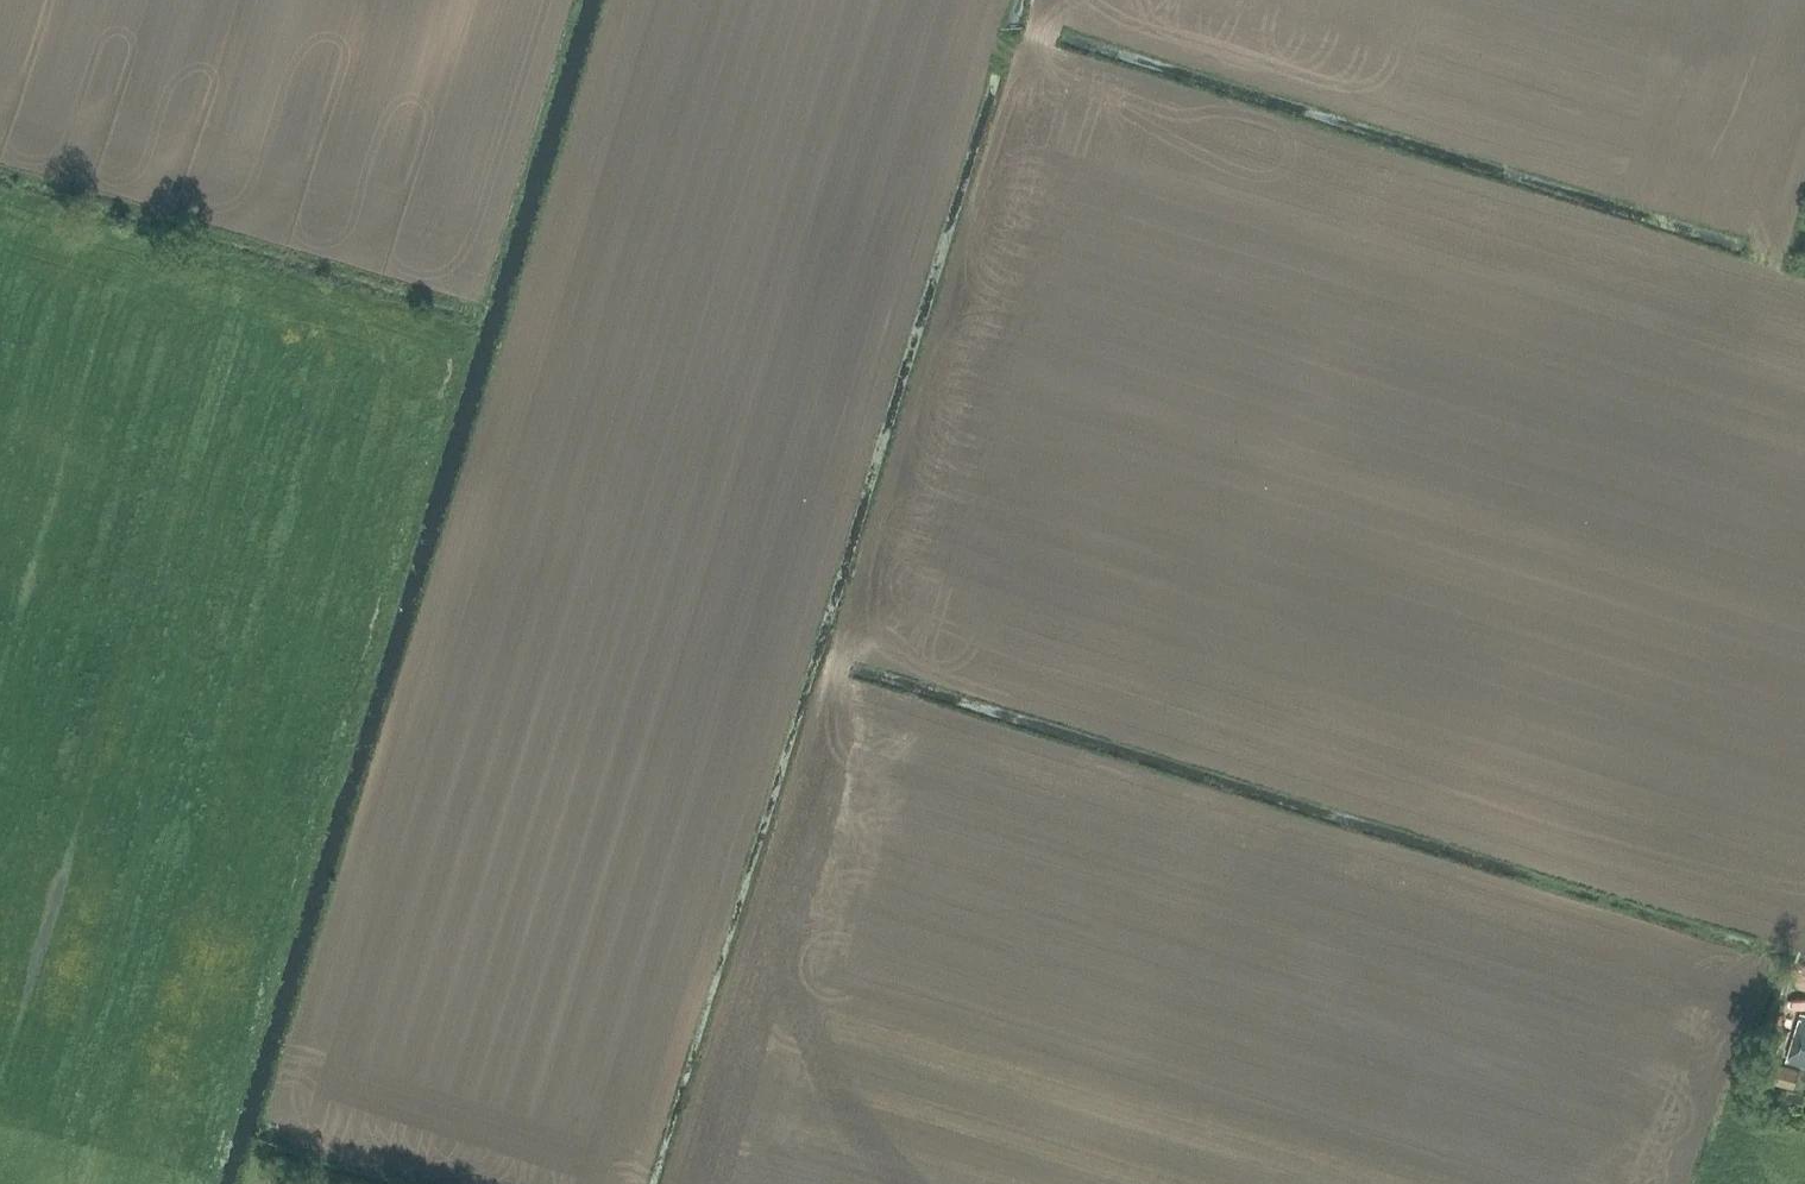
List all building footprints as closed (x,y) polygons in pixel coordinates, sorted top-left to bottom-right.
[(1795,971),(1791,986),(1804,990),(1804,973),(1795,971)] [(1801,1015),(1787,1061),(1804,1066),(1804,1016),(1801,1015)] [(1794,1087),(1799,1068),(1768,1060),(1763,1078),(1794,1087)]
